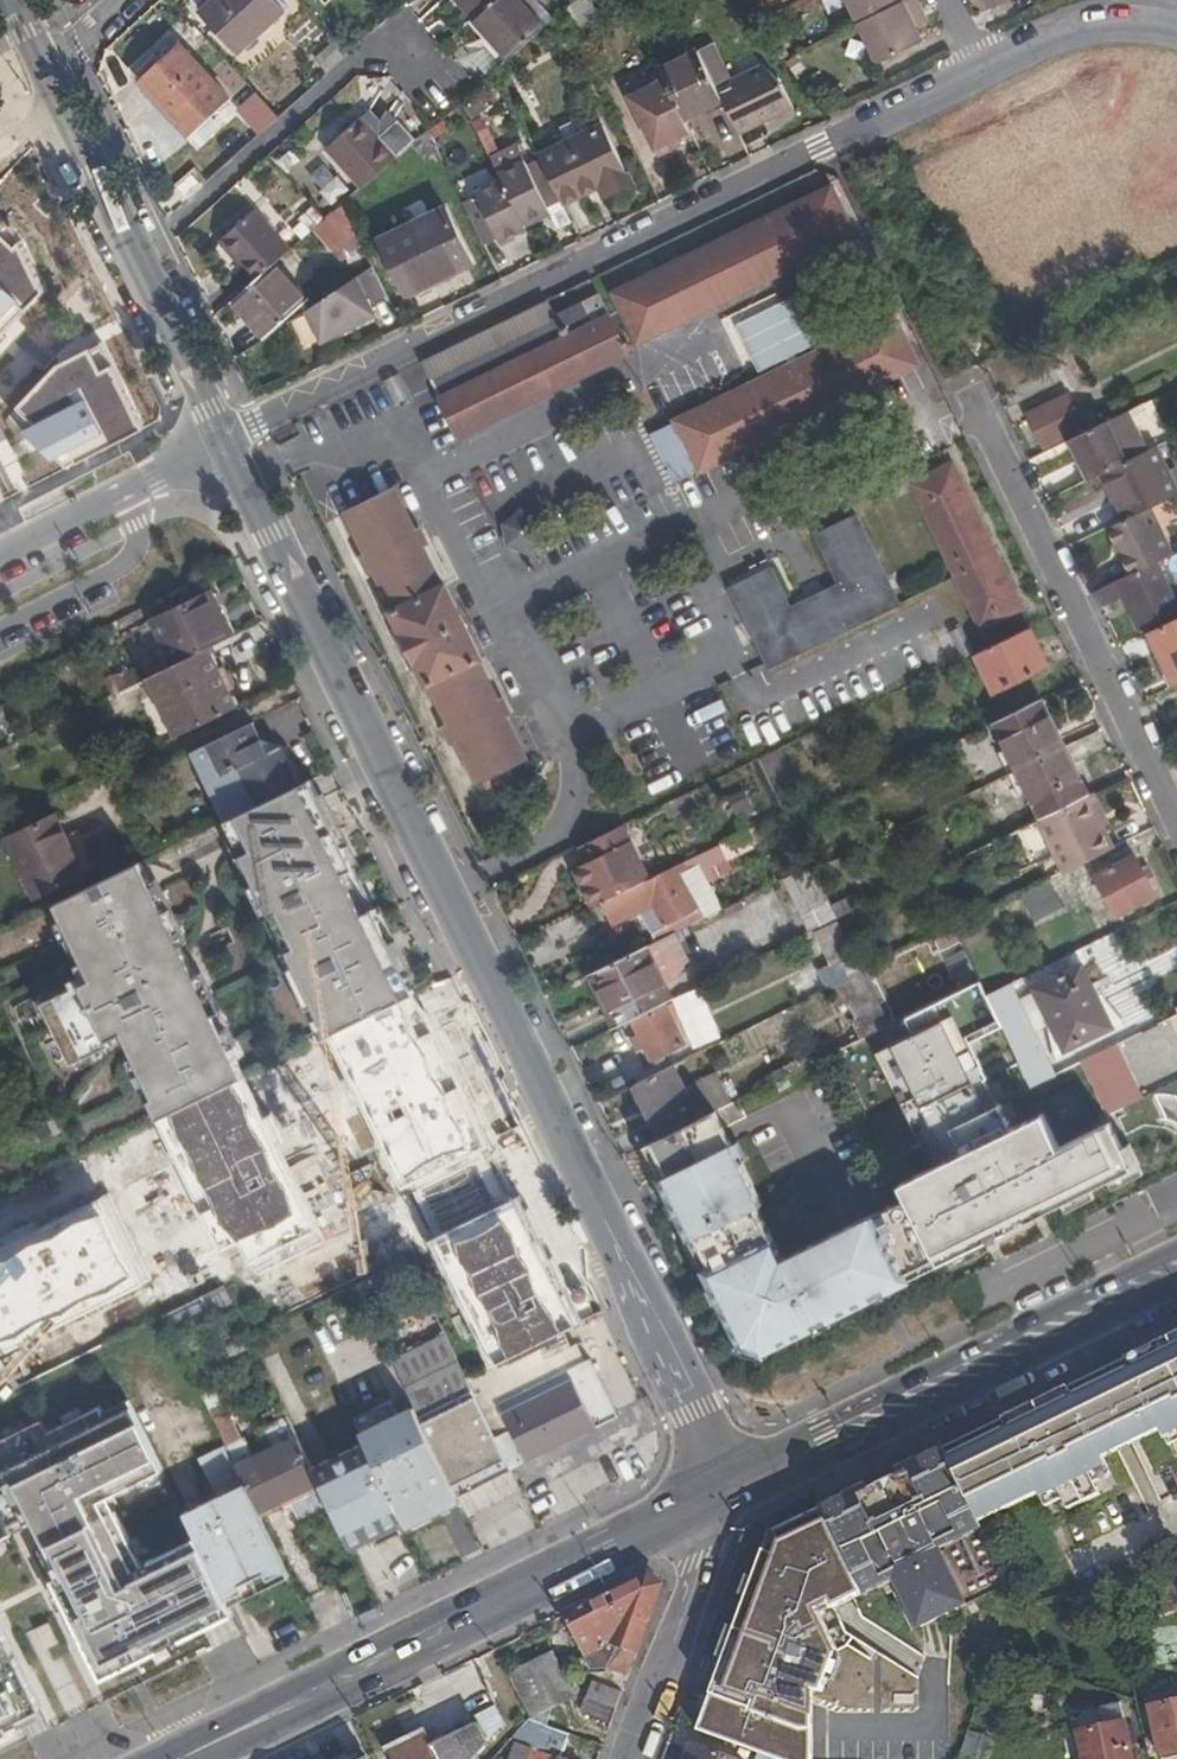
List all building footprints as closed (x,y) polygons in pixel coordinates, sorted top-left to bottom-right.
[(271,0),(211,0),(200,10),(239,53),(283,13),(271,0)] [(473,18),(493,0),(458,0),(473,18)] [(508,60),(552,21),(534,0),(493,0),(473,18),(508,60)] [(859,22),(877,61),(923,40),(916,26),(911,16),(917,13),(922,10),(917,0),(848,0),(859,22)] [(988,8),(1005,0),(984,0),(988,8)] [(911,16),(916,26),(922,23),(917,13),(911,16)] [(318,63),(329,74),(350,55),(339,44),(318,63)] [(226,98),(179,47),(141,82),(188,133),(226,98)] [(684,120),(722,101),(714,86),(697,51),(659,69),(664,78),(684,120)] [(761,64),(714,86),(722,101),(738,134),(792,108),(780,85),(761,64)] [(664,78),(629,95),(657,155),(675,147),(671,141),(678,138),(690,132),(684,120),(664,78)] [(475,119),(497,105),(487,89),(465,104),(475,119)] [(259,92),(240,111),(265,136),(284,117),(259,92)] [(595,110),(560,127),(566,140),(602,124),(595,110)] [(501,145),(489,117),(476,122),(488,150),(501,145)] [(328,149),(363,188),(395,160),(361,120),(328,149)] [(566,140),(538,153),(545,168),(560,199),(562,204),(599,187),(603,197),(630,184),(602,124),(566,140)] [(426,165),(442,159),(428,131),(410,146),(426,165)] [(671,141),(675,147),(681,144),(678,138),(671,141)] [(544,207),(560,199),(545,168),(530,175),(524,163),(496,175),(500,183),(473,195),(475,199),(464,204),(484,247),(495,241),(496,245),(524,231),(522,226),(547,214),(544,207)] [(340,176),(323,192),(335,206),(353,190),(340,176)] [(855,237),(831,185),(612,292),(637,343),(855,237)] [(421,200),(401,210),(409,225),(429,215),(421,200)] [(269,202),(261,210),(292,243),(299,235),(269,202)] [(333,252),(356,232),(343,206),(328,219),(315,231),(333,252)] [(472,263),(445,208),(380,240),(406,295),(472,263)] [(221,242),(257,282),(276,265),(290,252),(255,212),(221,242)] [(306,299),(276,265),(257,282),(232,304),(262,339),(306,299)] [(309,310),(324,340),(376,315),(371,305),(387,296),(372,266),(309,310)] [(962,292),(966,301),(991,289),(984,282),(962,292)] [(600,293),(555,315),(430,377),(441,400),(458,434),(460,438),(629,353),(600,293)] [(761,373),(826,342),(803,294),(738,324),(761,373)] [(918,364),(894,314),(675,420),(699,470),(918,364)] [(1064,385),(1026,403),(1045,446),(1084,428),(1064,385)] [(1127,460),(1108,421),(1073,438),(1092,477),(1101,473),(1127,460)] [(1124,520),(1151,507),(1176,494),(1176,489),(1157,446),(1127,460),(1101,473),(1124,520)] [(1022,607),(953,463),(912,483),(981,627),(1022,607)] [(442,587),(393,487),(345,511),(393,608),(390,609),(429,688),(432,687),(479,783),(526,760),(480,663),(483,661),(446,584),(442,587)] [(1173,554),(1151,507),(1124,520),(1109,527),(1131,574),(1173,554)] [(549,539),(545,518),(524,513),(507,525),(510,546),(531,551),(549,539)] [(792,609),(781,587),(740,606),(769,666),(897,605),(854,518),(815,537),(839,586),(792,609)] [(1122,583),(1120,579),(1095,591),(1102,606),(1122,596),(1121,592),(1125,590),(1141,624),(1176,607),(1157,567),(1122,583)] [(152,622),(174,665),(210,647),(230,637),(209,594),(152,622)] [(1148,631),(1174,684),(1176,683),(1176,617),(1148,631)] [(1048,666),(1030,627),(975,653),(994,692),(1048,666)] [(239,707),(210,647),(174,665),(149,677),(178,736),(239,707)] [(90,693),(95,703),(136,683),(128,669),(104,681),(106,685),(90,693)] [(1058,740),(1038,699),(994,721),(1007,747),(1014,762),(1058,740)] [(193,751),(201,768),(263,738),(255,721),(193,751)] [(301,785),(281,745),(263,738),(201,768),(227,821),(301,785)] [(1014,762),(1018,769),(1062,747),(1058,740),(1014,762)] [(998,752),(1005,766),(1014,762),(1007,747),(998,752)] [(1018,769),(1028,790),(1042,817),(1085,795),(1062,747),(1018,769)] [(1005,766),(1008,773),(1018,769),(1014,762),(1005,766)] [(1018,794),(1028,790),(1018,769),(1008,773),(1018,794)] [(301,785),(227,821),(258,883),(251,887),(267,919),(274,915),(298,965),(291,968),(310,1008),(317,1005),(331,1033),(417,992),(314,779),(301,785)] [(1112,848),(1085,795),(1042,817),(1040,818),(1066,871),(1112,848)] [(86,876),(56,813),(6,837),(37,901),(86,876)] [(774,838),(766,821),(694,856),(702,873),(774,838)] [(647,879),(622,825),(580,846),(587,862),(575,868),(593,906),(604,900),(647,879)] [(1155,896),(1135,855),(1097,874),(1117,915),(1155,896)] [(679,864),(704,917),(720,909),(702,873),(694,856),(679,864)] [(142,863),(56,904),(93,979),(43,1003),(73,1064),(112,1045),(110,1040),(124,1033),(155,1097),(151,1099),(160,1118),(246,1076),(142,863)] [(642,913),(655,941),(674,932),(704,917),(679,864),(647,879),(604,900),(616,926),(642,913)] [(785,877),(812,931),(816,929),(838,919),(837,918),(830,903),(813,868),(811,865),(785,877)] [(1064,906),(1051,878),(1016,895),(1030,922),(1064,906)] [(852,893),(830,903),(837,918),(859,907),(852,893)] [(838,973),(843,982),(864,972),(863,969),(838,919),(816,929),(822,942),(816,945),(821,955),(828,952),(832,961),(845,953),(852,966),(838,973)] [(689,961),(674,932),(655,941),(646,945),(664,982),(680,974),(689,961)] [(664,982),(646,945),(590,972),(616,1027),(673,999),(664,982)] [(1171,968),(1176,966),(1176,948),(1165,953),(1171,968)] [(1113,1027),(1082,964),(1035,987),(1066,1050),(1113,1027)] [(967,1035),(999,1020),(987,994),(980,980),(906,1016),(914,1033),(877,1050),(933,1166),(901,1181),(908,1196),(936,1255),(940,1262),(1133,1168),(1111,1122),(1060,1146),(1043,1113),(1013,1128),(967,1035)] [(1022,996),(1014,980),(987,994),(999,1020),(1020,1062),(1032,1085),(1056,1073),(1058,1072),(1050,1055),(1043,1058),(1015,1000),(1022,996)] [(1123,1025),(1146,1015),(1135,989),(1112,998),(1123,1025)] [(417,992),(331,1033),(330,1034),(404,1184),(440,1243),(499,1363),(515,1355),(522,1352),(558,1334),(563,1332),(581,1323),(418,991),(417,992)] [(633,1023),(639,1034),(645,1047),(650,1058),(684,1042),(666,1006),(633,1023)] [(851,1019),(861,1038),(889,1024),(880,1006),(851,1019)] [(637,1051),(645,1047),(639,1034),(631,1038),(637,1051)] [(1119,1046),(1082,1063),(1108,1117),(1145,1100),(1119,1046)] [(636,1083),(662,1136),(676,1129),(699,1118),(685,1088),(673,1065),(636,1083)] [(719,1072),(685,1088),(699,1118),(723,1106),(730,1103),(733,1101),(719,1072)] [(327,1241),(246,1076),(159,1119),(222,1247),(240,1237),(259,1275),(327,1241)] [(731,1122),(774,1101),(766,1085),(733,1101),(730,1103),(723,1106),(731,1122)] [(653,1140),(669,1172),(738,1137),(731,1122),(723,1106),(699,1118),(676,1129),(662,1136),(653,1140)] [(936,1255),(908,1196),(876,1211),(890,1240),(858,1255),(851,1241),(842,1245),(835,1231),(788,1254),(763,1201),(768,1199),(738,1137),(669,1172),(661,1176),(691,1238),(699,1234),(713,1264),(705,1267),(742,1343),(762,1350),(909,1278),(906,1270),(936,1255)] [(23,1204),(52,1196),(48,1181),(19,1189),(23,1204)] [(0,1247),(0,1356),(153,1280),(111,1192),(0,1247)] [(171,1224),(174,1202),(162,1200),(155,1248),(179,1251),(178,1263),(199,1266),(205,1223),(182,1220),(181,1225),(171,1224)] [(890,1240),(876,1211),(835,1231),(842,1245),(851,1241),(858,1255),(890,1240)] [(234,1303),(225,1285),(170,1312),(163,1315),(172,1334),(234,1303)] [(935,1435),(942,1449),(943,1451),(967,1500),(1176,1397),(1176,1317),(935,1435)] [(577,1344),(570,1348),(563,1332),(558,1334),(522,1352),(515,1355),(499,1363),(467,1379),(512,1470),(619,1417),(591,1359),(585,1362),(577,1344)] [(446,1335),(393,1361),(415,1407),(458,1496),(512,1470),(467,1379),(446,1335)] [(34,1519),(59,1572),(50,1576),(99,1675),(230,1610),(226,1601),(195,1539),(141,1565),(106,1493),(160,1467),(126,1397),(100,1410),(97,1404),(46,1429),(40,1416),(0,1436),(0,1536),(34,1519)] [(442,1504),(458,1496),(415,1407),(399,1415),(392,1401),(355,1419),(366,1442),(405,1522),(442,1504)] [(313,1469),(300,1441),(256,1462),(243,1437),(237,1441),(224,1414),(213,1419),(226,1445),(238,1471),(245,1485),(261,1517),(322,1486),(313,1469)] [(942,1449),(935,1435),(814,1495),(855,1580),(887,1564),(912,1615),(959,1592),(932,1536),(974,1515),(967,1500),(943,1451),(942,1449)] [(405,1522),(366,1442),(313,1469),(322,1486),(354,1551),(407,1525),(405,1522)] [(261,1517),(245,1485),(238,1471),(226,1445),(199,1457),(218,1498),(183,1515),(187,1522),(195,1539),(226,1601),(287,1571),(261,1517)] [(814,1495),(779,1512),(697,1733),(766,1758),(812,1758),(814,1689),(826,1689),(838,1639),(815,1593),(825,1587),(829,1593),(855,1580),(814,1495)] [(1149,1519),(1123,1526),(1129,1549),(1155,1542),(1149,1519)] [(1082,1583),(1115,1564),(1099,1537),(1066,1555),(1082,1583)] [(602,1666),(630,1675),(663,1587),(650,1575),(564,1616),(589,1667),(602,1666)] [(36,1706),(0,1631),(0,1724),(36,1706)] [(552,1648),(506,1671),(529,1717),(551,1706),(575,1694),(552,1648)] [(581,1710),(612,1722),(624,1691),(594,1679),(581,1710)] [(697,1707),(683,1702),(675,1724),(689,1729),(697,1707)] [(1151,1710),(1161,1757),(1176,1753),(1176,1703),(1151,1710)] [(546,1724),(551,1706),(529,1717),(546,1724)] [(569,1732),(546,1724),(529,1717),(509,1740),(527,1747),(523,1758),(568,1758),(560,1756),(569,1732)] [(1125,1723),(1078,1734),(1083,1758),(1134,1758),(1125,1723)] [(380,1758),(471,1758),(489,1741),(481,1726),(434,1748),(429,1736),(380,1758)] [(958,1758),(984,1758),(991,1738),(968,1729),(958,1758)] [(527,1747),(509,1740),(491,1758),(523,1758),(527,1747)] [(700,1750),(697,1758),(725,1758),(700,1750)]
